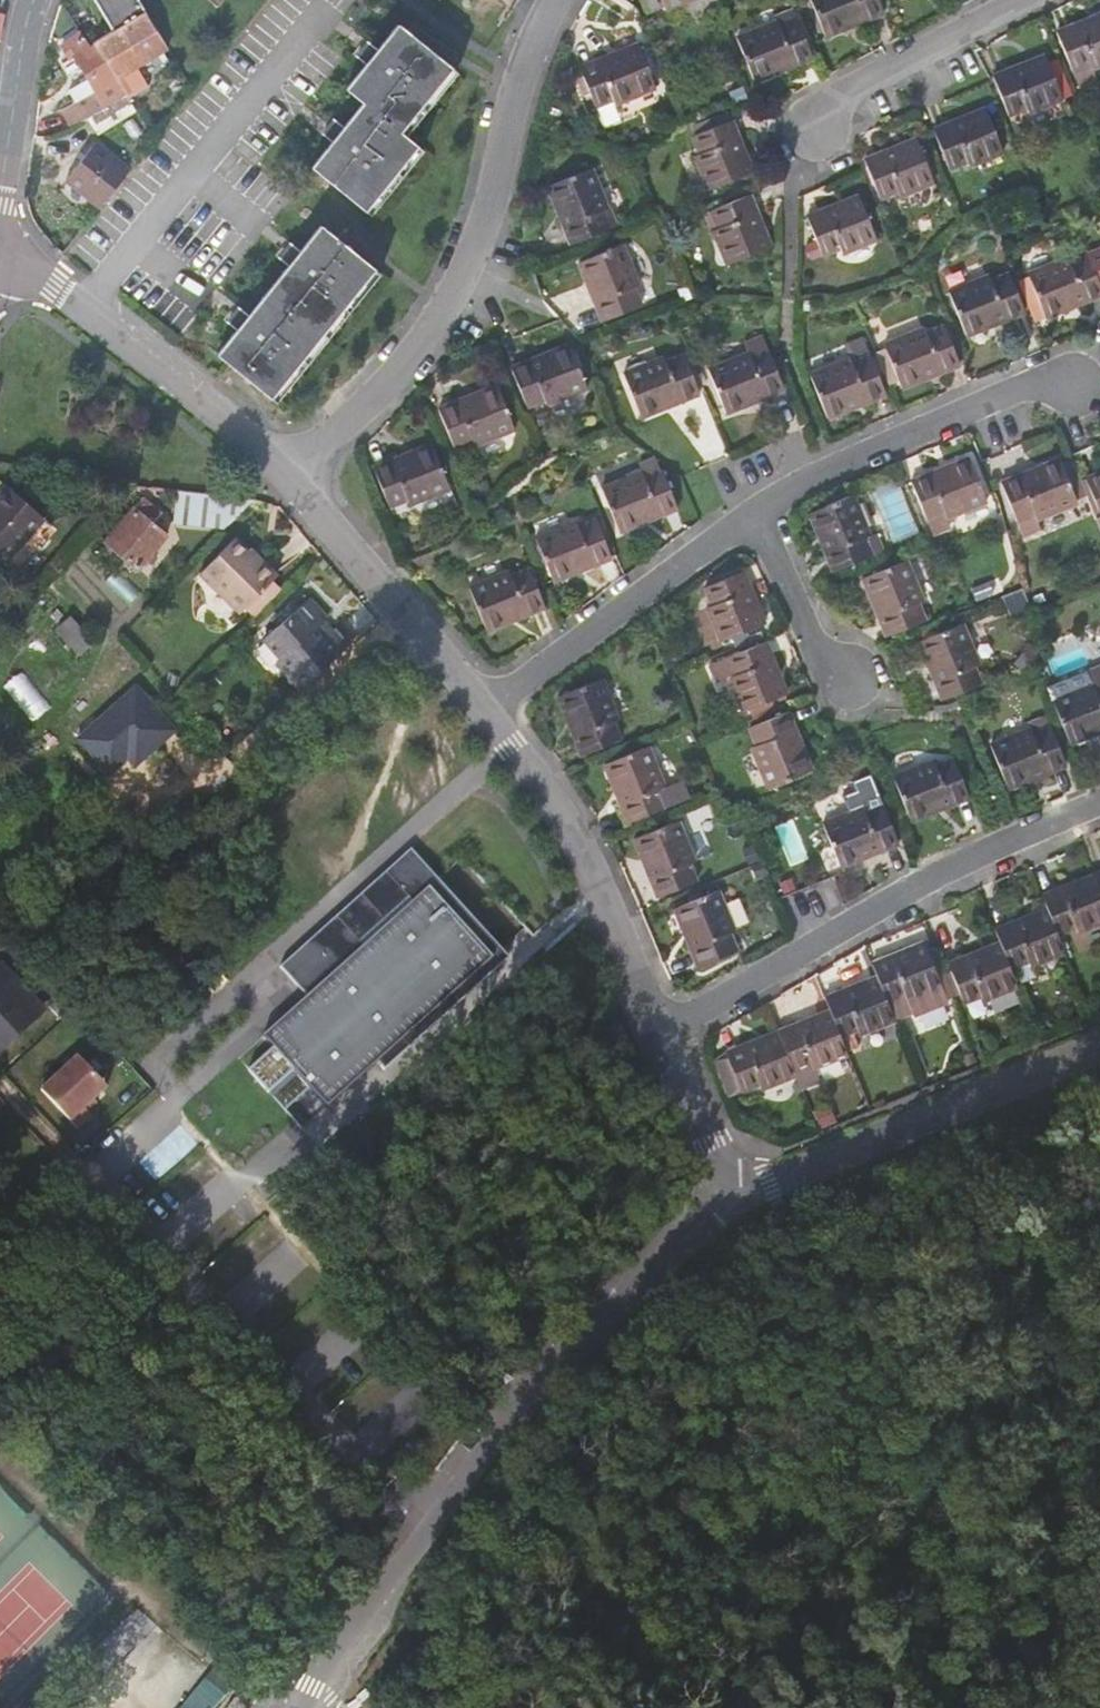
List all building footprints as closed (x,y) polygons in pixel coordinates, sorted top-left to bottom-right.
[(140,0),(95,0),(113,30),(93,42),(118,78),(136,67),(167,48),(163,40),(147,13),(140,0)] [(645,12),(664,5),(665,10),(690,0),(641,0),(645,12)] [(884,13),(878,0),(810,0),(825,36),(846,28),(844,23),(862,16),(864,21),(884,13)] [(1056,31),(1079,88),(1096,81),(1092,69),(1099,65),(1099,19),(1091,22),(1089,18),(1056,31)] [(794,65),(813,57),(796,19),(778,26),(776,21),(736,37),(754,81),(776,73),(773,68),(791,60),(794,65)] [(362,103),(310,167),(365,211),(418,146),(400,132),(452,68),(398,24),(345,88),(362,103)] [(118,78),(93,42),(89,44),(80,31),(64,43),(61,45),(69,58),(74,55),(89,79),(68,90),(74,101),(72,102),(83,122),(127,95),(128,97),(118,78)] [(599,60),(579,68),(595,106),(613,99),(615,104),(656,87),(638,44),(617,52),(619,58),(601,65),(599,60)] [(1025,62),(992,75),(1008,114),(1026,107),(1028,112),(1062,99),(1047,60),(1027,67),(1025,62)] [(148,85),(136,67),(118,78),(128,97),(148,85)] [(966,116),(933,129),(948,167),(967,160),(969,165),(1003,152),(987,113),(968,121),(966,116)] [(690,129),(693,136),(726,122),(723,115),(690,129)] [(745,152),(732,120),(726,122),(693,136),(700,153),(695,155),(709,190),(747,174),(740,154),(745,152)] [(100,207),(129,170),(95,143),(65,180),(100,207)] [(934,182),(918,144),(899,151),(897,146),(864,159),(879,198),(898,191),(900,196),(934,182)] [(563,225),(571,245),(610,229),(603,211),(608,209),(592,168),(547,186),(556,208),(561,206),(568,224),(563,225)] [(763,227),(750,194),(711,210),(717,228),(713,230),(727,265),(766,249),(758,229),(763,227)] [(876,239),(861,200),(842,208),(840,203),(806,216),(822,255),(840,248),(842,253),(876,239)] [(216,354),(270,398),(375,269),(320,225),(216,354)] [(594,302),(602,321),(641,305),(634,287),(639,285),(622,245),(578,262),(587,284),(592,282),(599,300),(594,302)] [(1045,317),(1066,309),(1065,303),(1082,296),(1084,301),(1099,295),(1099,250),(1070,262),(1068,257),(1027,273),(1045,317)] [(1006,319),(1025,311),(1009,273),(991,280),(989,275),(948,291),(966,335),(988,326),(986,321),(1003,314),(1006,319)] [(924,328),(926,333),(944,325),(940,316),(922,323),(924,328)] [(941,372),(960,364),(944,325),(926,333),(924,328),(883,344),(901,388),(923,379),(921,374),(938,367),(941,372)] [(861,333),(843,340),(848,353),(866,345),(861,333)] [(748,352),(750,357),(769,351),(762,336),(744,342),(748,352)] [(530,360),(510,368),(527,408),(545,401),(547,406),(587,390),(569,344),(548,352),(550,357),(532,365),(530,360)] [(850,358),(810,374),(827,418),(849,409),(847,404),(865,397),(867,402),(886,394),(866,345),(848,353),(850,358)] [(748,352),(708,369),(725,413),(747,404),(745,399),(764,392),(765,397),(784,390),(769,351),(750,357),(748,352)] [(623,373),(641,417),(662,409),(660,403),(678,396),(680,401),(700,394),(684,355),(666,363),(663,357),(623,373)] [(457,401),(438,409),(454,447),(472,440),(474,445),(514,428),(497,385),(475,393),(477,399),(459,405),(457,401)] [(392,460),(373,467),(389,506),(407,499),(409,504),(449,488),(431,444),(410,452),(412,457),(394,465),(392,460)] [(642,471),(644,477),(659,470),(654,457),(639,464),(642,471)] [(929,473),(910,481),(931,533),(949,526),(946,517),(987,501),(969,457),(947,466),(949,471),(931,478),(929,473)] [(1019,474),(1000,482),(1022,535),(1038,528),(1035,519),(1077,502),(1075,499),(1067,478),(1059,458),(1037,467),(1039,472),(1021,479),(1019,474)] [(659,516),(678,508),(662,469),(659,470),(644,477),(642,471),(601,488),(619,532),(640,523),(639,518),(657,511),(659,516)] [(1085,478),(1099,515),(1096,517),(1099,527),(1099,472),(1085,478)] [(1074,475),(1067,478),(1075,499),(1082,497),(1074,475)] [(486,479),(468,486),(474,498),(490,492),(486,479)] [(4,562),(44,518),(7,484),(0,492),(0,558),(4,562)] [(825,552),(833,571),(883,551),(875,533),(869,535),(850,488),(823,499),(826,505),(809,512),(818,534),(823,532),(830,550),(825,552)] [(223,528),(253,498),(178,489),(174,523),(223,528)] [(138,568),(165,535),(151,524),(160,513),(142,498),(106,541),(138,568)] [(592,566),(612,558),(609,552),(597,521),(596,519),(578,526),(576,521),(535,537),(553,581),(574,573),(572,567),(590,560),(592,566)] [(601,519),(597,521),(609,552),(614,550),(601,519)] [(272,580),(277,575),(261,559),(258,562),(234,539),(200,573),(239,613),(244,608),(272,580)] [(878,617),(886,636),(925,620),(918,602),(923,600),(906,560),(862,577),(871,599),(876,597),(883,615),(878,617)] [(526,615),(545,607),(529,568),(511,575),(509,570),(468,587),(487,631),(508,622),(506,617),(524,610),(526,615)] [(756,604),(744,570),(704,587),(712,605),(706,607),(721,641),(759,626),(751,606),(756,604)] [(281,590),(272,580),(244,608),(254,618),(281,590)] [(299,689),(341,652),(327,635),(325,636),(316,627),(327,618),(309,598),(298,608),(288,617),(277,626),(263,639),(280,658),(275,662),(299,689)] [(288,617),(298,608),(293,602),(282,611),(288,617)] [(288,617),(282,611),(272,620),(277,626),(288,617)] [(56,629),(79,653),(92,641),(69,617),(56,629)] [(979,664),(962,623),(955,626),(952,619),(920,631),(924,639),(918,641),(927,662),(932,660),(939,678),(934,680),(942,699),(981,684),(974,666),(979,664)] [(779,674),(765,641),(709,664),(717,682),(729,677),(743,711),(781,695),(774,676),(779,674)] [(1047,686),(1070,743),(1091,735),(1089,730),(1099,725),(1099,665),(1047,686)] [(9,684),(34,711),(49,697),(24,670),(9,684)] [(573,736),(581,755),(620,739),(613,721),(618,719),(602,678),(557,696),(566,718),(571,716),(578,734),(573,736)] [(795,730),(788,711),(749,726),(756,744),(751,746),(767,787),(811,769),(803,748),(798,750),(790,732),(795,730)] [(1031,729),(1033,734),(1051,726),(1046,714),(1028,722),(1031,729)] [(1047,772),(1066,765),(1051,726),(1033,734),(1031,729),(990,745),(1008,788),(1029,780),(1027,775),(1045,767),(1047,772)] [(620,803),(628,822),(687,798),(680,780),(665,787),(648,746),(604,763),(613,785),(618,783),(625,801),(620,803)] [(969,797),(954,758),(936,765),(934,760),(893,776),(910,820),(932,812),(930,807),(948,800),(950,805),(969,797)] [(899,843),(883,804),(865,812),(863,806),(822,823),(840,867),(861,858),(859,853),(877,847),(880,851),(899,843)] [(650,877),(658,897),(696,881),(689,863),(694,861),(678,820),(634,838),(642,860),(648,857),(655,875),(650,877)] [(410,849),(336,916),(342,922),(416,855),(410,849)] [(306,997),(262,1036),(324,1105),(482,961),(485,964),(501,949),(416,855),(342,922),(336,916),(280,967),(297,986),(303,981),(312,992),(306,997)] [(1041,895),(1049,913),(1057,934),(1075,926),(1077,932),(1099,922),(1099,890),(1096,879),(1076,887),(1074,882),(1041,895)] [(735,930),(718,890),(674,908),(683,929),(688,927),(695,945),(690,947),(698,966),(737,950),(729,932),(735,930)] [(1027,916),(994,929),(1002,947),(1010,968),(1028,960),(1030,965),(1064,951),(1057,934),(1049,913),(1030,921),(1027,916)] [(935,946),(927,949),(946,999),(955,995),(945,970),(935,946)] [(904,950),(871,963),(878,981),(887,1002),(893,1019),(912,1012),(913,1015),(947,1002),(946,999),(927,949),(926,947),(906,955),(904,950)] [(980,950),(947,963),(949,968),(959,993),(962,1002),(981,994),(983,999),(1017,986),(1010,968),(1002,947),(982,955),(980,950)] [(482,961),(324,1105),(327,1108),(377,1063),(384,1071),(509,958),(501,949),(485,964),(482,961)] [(959,993),(949,968),(945,970),(955,995),(959,993)] [(41,1015),(0,971),(0,1052),(41,1015)] [(858,983),(825,997),(832,1015),(840,1035),(859,1028),(861,1033),(894,1020),(893,1019),(887,1002),(878,981),(860,989),(858,983)] [(810,1017),(777,1031),(779,1036),(792,1070),(812,1062),(814,1067),(847,1054),(840,1035),(832,1015),(812,1023),(810,1017)] [(758,1039),(725,1052),(735,1077),(721,1082),(728,1096),(741,1091),(760,1083),(762,1088),(795,1075),(792,1070),(779,1036),(760,1044),(758,1039)] [(735,1077),(725,1052),(713,1060),(721,1082),(735,1077)] [(40,1091),(76,1130),(90,1116),(83,1109),(106,1088),(76,1057),(40,1091)] [(762,1088),(760,1083),(741,1091),(745,1101),(764,1094),(762,1088)] [(232,1687),(211,1671),(198,1687),(219,1704),(232,1687)] [(184,1705),(188,1707),(216,1707),(219,1704),(198,1687),(184,1705)] [(253,1705),(239,1693),(227,1707),(250,1707),(253,1705)]
